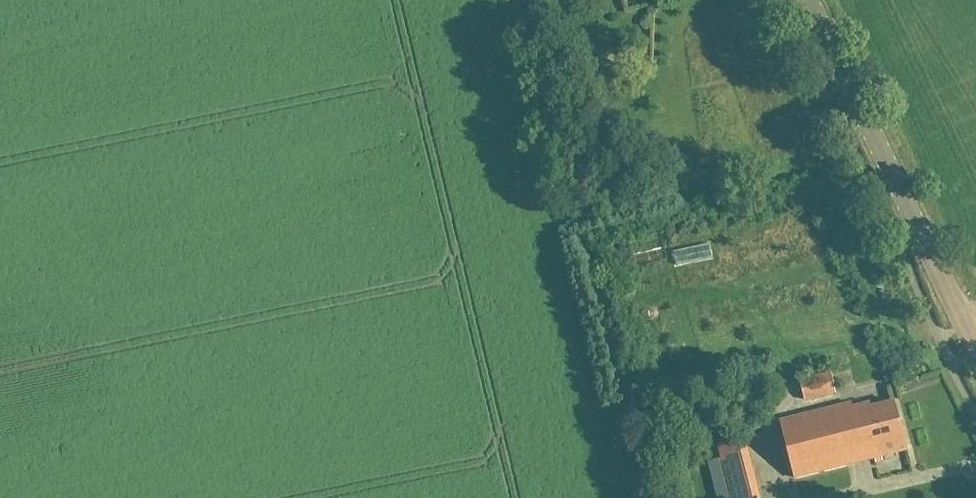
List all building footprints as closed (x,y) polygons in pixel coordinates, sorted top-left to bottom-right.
[(808,399),(838,391),(833,373),(804,381),(808,399)] [(780,420),(794,478),(905,450),(893,401),(869,407),(868,402),(850,407),(849,403),(780,420)] [(733,497),(758,497),(755,486),(732,492),(733,497)]
